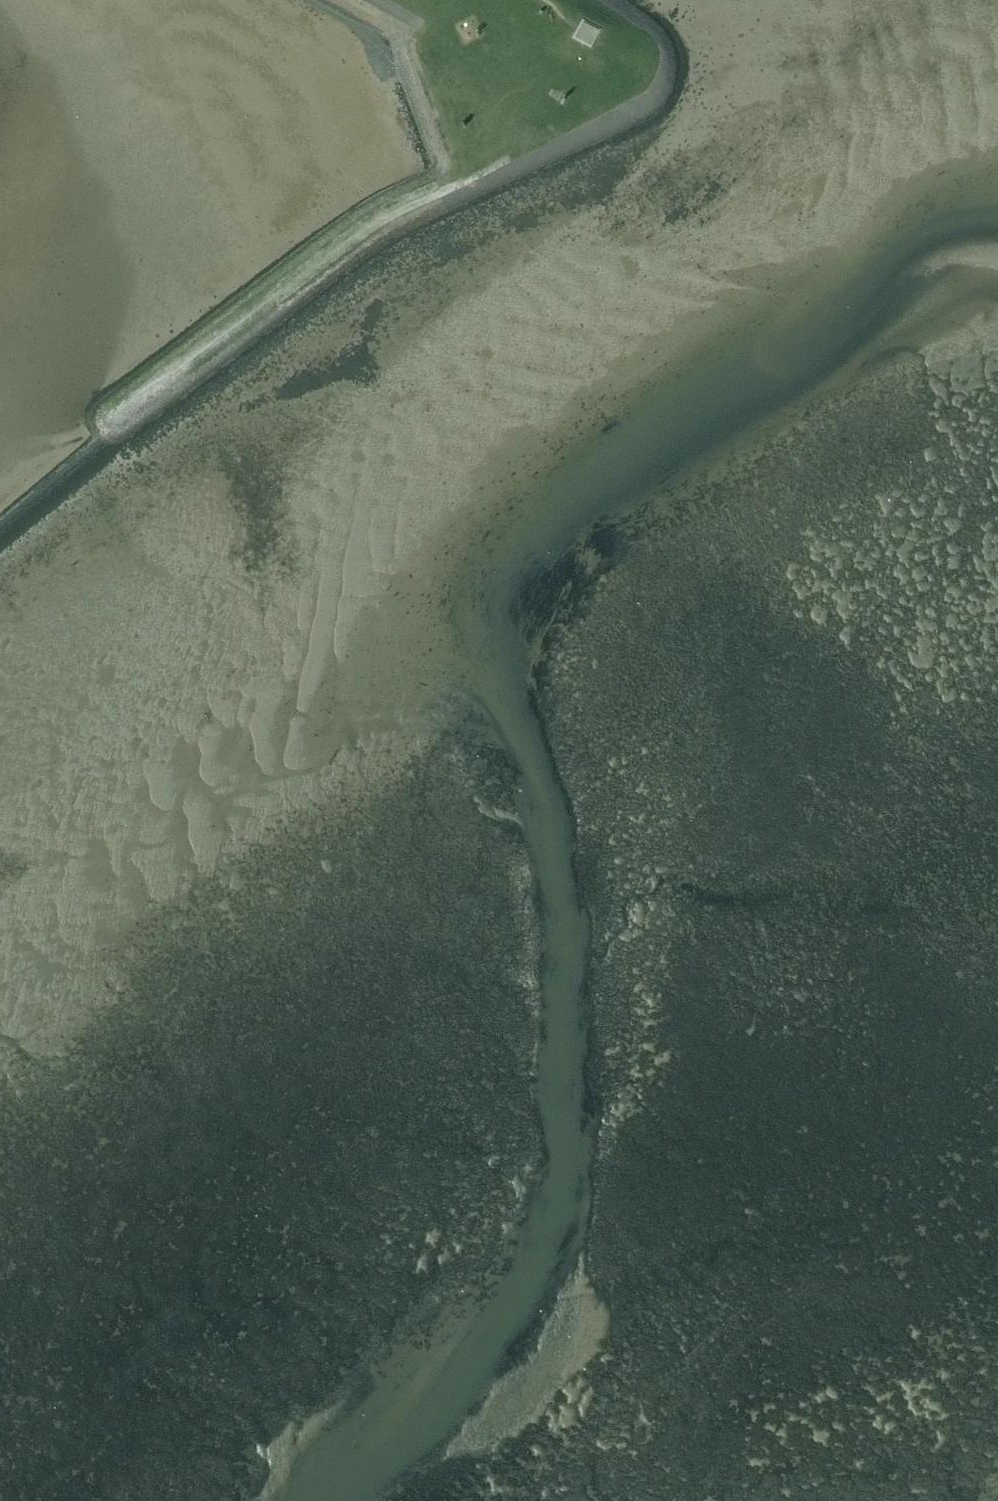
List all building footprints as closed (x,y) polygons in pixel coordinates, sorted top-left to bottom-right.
[(595,42),(603,26),(586,18),(578,33),(595,42)]
